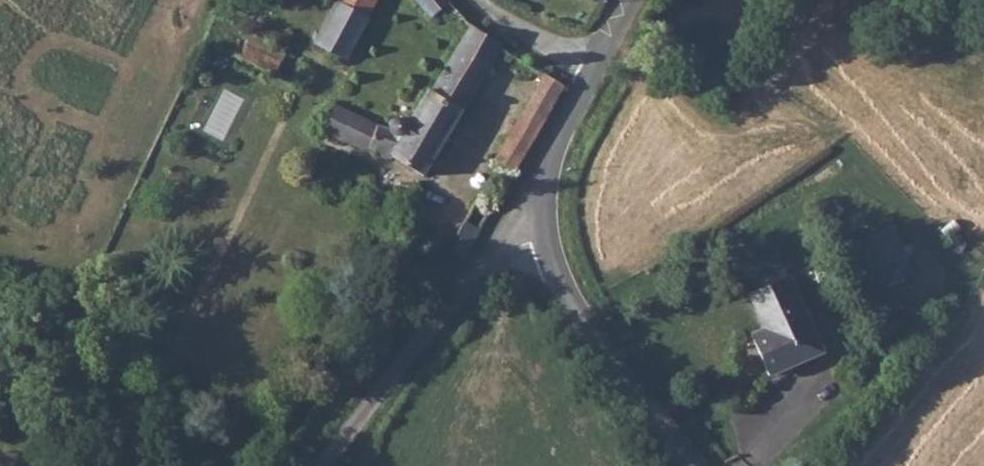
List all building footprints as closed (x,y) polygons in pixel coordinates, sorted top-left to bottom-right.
[(321,39),(353,55),(361,39),(380,0),(340,0),(321,39)] [(432,10),(443,0),(422,0),(432,10)] [(483,17),(479,23),(465,43),(491,59),(494,54),(502,41),(503,37),(496,32),(499,28),(483,17)] [(309,61),(266,40),(252,63),(298,84),(309,61)] [(526,55),(502,41),(494,54),(519,67),(526,55)] [(436,86),(430,83),(411,114),(400,107),(389,108),(382,117),(341,104),(339,104),(327,129),(393,150),(428,170),(491,59),(465,43),(436,86)] [(569,78),(544,65),(497,150),(521,163),(569,78)] [(222,86),(200,130),(222,141),(244,97),(222,86)] [(757,310),(784,367),(819,350),(791,292),(757,310)]
